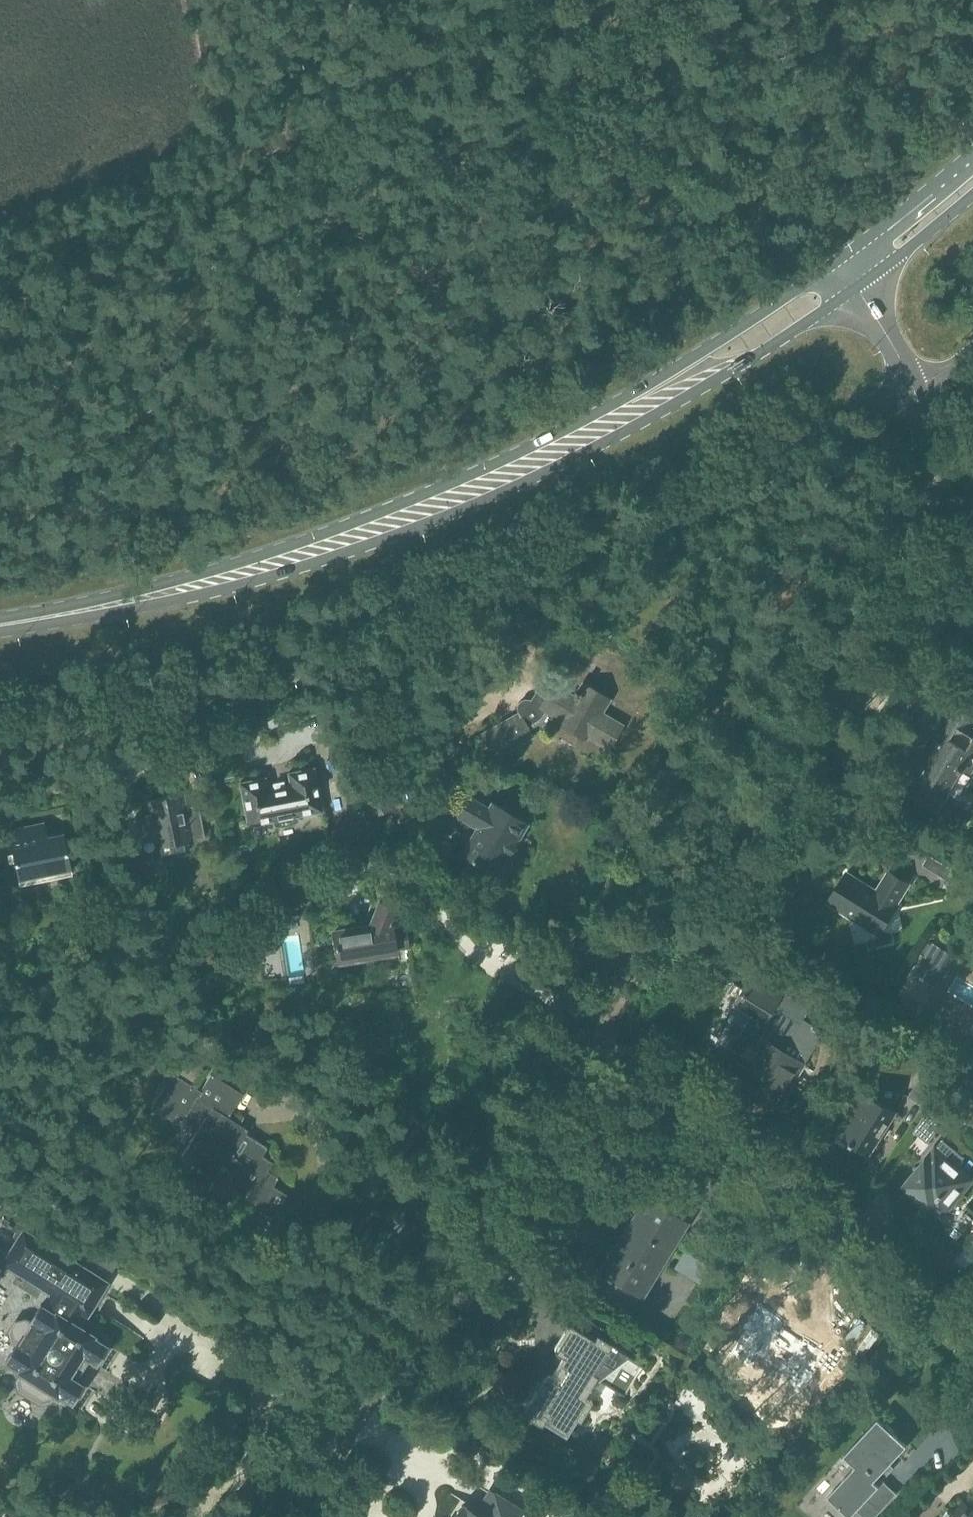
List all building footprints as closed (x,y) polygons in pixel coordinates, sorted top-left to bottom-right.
[(517,710),(518,713),(481,733),(496,759),(534,737),(530,729),(532,727),(536,725),(539,724),(541,722),(544,719),(546,716),(548,714),(558,720),(556,722),(585,739),(587,735),(609,748),(622,725),(602,713),(611,699),(582,682),(575,690),(573,695),(554,683),(540,705),(529,699),(525,698),(521,700),(518,702),(517,706),(517,710)] [(953,702),(900,786),(938,810),(962,771),(964,769),(972,774),(972,772),(972,714),(953,702)] [(268,789),(266,777),(240,782),(248,825),(275,820),(276,825),(287,824),(298,820),(297,816),(323,810),(315,767),(289,772),(291,784),(268,789)] [(381,773),(359,780),(371,814),(392,808),(381,773)] [(150,800),(158,839),(172,837),(173,843),(176,843),(205,837),(200,810),(189,813),(185,810),(182,794),(150,800)] [(456,813),(478,826),(462,852),(496,873),(506,856),(507,857),(518,838),(517,837),(527,821),(492,801),(489,807),(467,794),(456,813)] [(340,854),(372,843),(364,819),(332,830),(340,854)] [(47,835),(45,821),(8,829),(18,880),(72,869),(66,838),(64,831),(62,832),(47,835)] [(923,865),(948,880),(954,869),(930,855),(923,865)] [(877,892),(849,875),(831,904),(881,935),(900,904),(899,903),(910,886),(889,872),(877,892)] [(377,899),(368,922),(331,928),(336,962),(397,952),(396,950),(409,948),(406,927),(393,929),(392,923),(394,922),(393,921),(399,908),(377,899)] [(934,943),(915,974),(935,987),(954,956),(934,943)] [(746,1069),(748,1071),(786,1094),(805,1063),(824,1032),(803,1018),(809,1007),(784,991),(790,981),(759,961),(755,967),(733,1002),(753,1015),(739,1037),(758,1050),(746,1069)] [(960,1049),(949,1066),(972,1081),(972,1056),(965,1051),(964,1051),(960,1049)] [(232,1200),(238,1192),(265,1209),(269,1203),(279,1209),(283,1202),(288,1194),(274,1186),(279,1177),(269,1170),(274,1162),(264,1155),(269,1147),(247,1133),(249,1129),(230,1117),(244,1093),(211,1073),(201,1089),(198,1087),(211,1067),(185,1051),(171,1072),(172,1073),(151,1107),(172,1120),(178,1111),(185,1116),(191,1107),(206,1117),(184,1153),(209,1168),(201,1180),(232,1200)] [(931,1110),(947,1086),(925,1071),(909,1096),(931,1110)] [(972,1110),(972,1087),(962,1099),(972,1110)] [(864,1089),(837,1132),(871,1153),(898,1111),(864,1089)] [(928,1111),(914,1132),(928,1143),(942,1125),(928,1111)] [(941,1138),(903,1185),(929,1206),(938,1194),(949,1204),(971,1178),(956,1166),(963,1156),(941,1138)] [(603,1269),(602,1270),(642,1295),(643,1293),(642,1293),(672,1244),(671,1243),(683,1223),(685,1224),(686,1223),(646,1198),(645,1199),(645,1200),(615,1248),(614,1250),(615,1250),(610,1259),(609,1258),(608,1260),(603,1269)] [(24,1228),(2,1263),(29,1279),(51,1293),(43,1305),(41,1304),(29,1323),(25,1321),(16,1323),(12,1330),(14,1339),(18,1342),(6,1361),(19,1369),(18,1371),(22,1374),(19,1379),(21,1389),(43,1403),(53,1400),(56,1395),(58,1396),(59,1394),(72,1402),(83,1384),(76,1379),(89,1359),(96,1364),(108,1346),(94,1337),(95,1335),(75,1323),(82,1312),(87,1316),(109,1282),(24,1228)] [(765,1306),(729,1348),(787,1399),(825,1359),(765,1306)] [(598,1336),(595,1341),(569,1324),(556,1346),(555,1347),(555,1348),(555,1349),(555,1350),(555,1351),(556,1352),(556,1353),(557,1354),(558,1355),(559,1355),(523,1414),(542,1426),(545,1423),(566,1436),(577,1419),(580,1421),(592,1401),(585,1397),(597,1378),(624,1395),(643,1364),(616,1348),(617,1347),(613,1345),(612,1345),(598,1336)] [(851,1516),(857,1510),(864,1516),(875,1516),(897,1494),(883,1480),(894,1468),(890,1464),(907,1446),(878,1419),(845,1455),(856,1466),(829,1496),(851,1516)] [(495,1494),(481,1516),(531,1516),(495,1494)] [(953,1513),(950,1510),(944,1516),(972,1516),(972,1513),(962,1503),(953,1513)] [(462,1507),(455,1516),(478,1516),(462,1507)]
